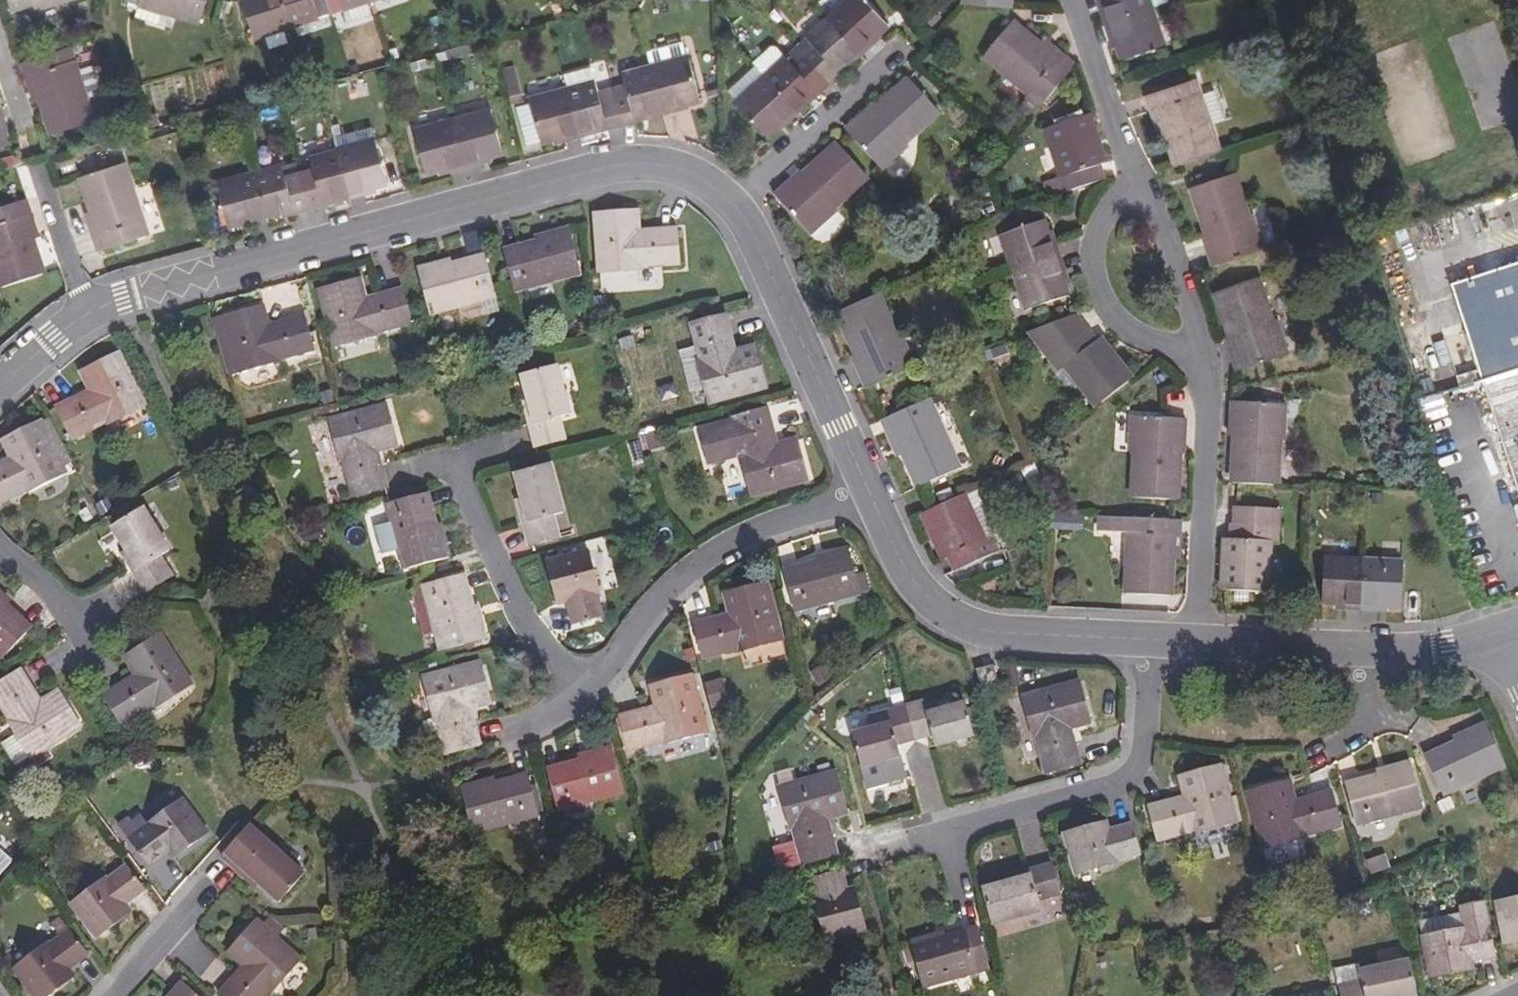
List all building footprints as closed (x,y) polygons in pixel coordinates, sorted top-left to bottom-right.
[(37,9),(65,0),(10,0),(13,9),(35,3),(37,9)] [(200,22),(207,0),(131,0),(200,22)] [(256,38),(297,25),(320,17),(315,2),(321,0),(243,0),(256,38)] [(346,10),(369,2),(375,0),(342,0),(346,10)] [(789,56),(738,103),(767,135),(777,125),(786,117),(789,120),(800,111),(797,108),(817,89),(819,92),(842,71),(840,68),(859,50),(862,53),(873,43),(871,40),(878,33),(889,24),(867,0),(850,0),(809,38),(817,47),(797,65),(789,56)] [(1108,21),(1112,19),(1105,0),(1101,0),(1108,21)] [(1112,19),(1108,21),(1113,36),(1118,35),(1121,44),(1126,58),(1167,44),(1152,0),(1105,0),(1112,19)] [(369,2),(346,10),(350,22),(373,14),(369,2)] [(333,24),(329,14),(320,17),(297,25),(300,35),(333,24)] [(1014,21),(985,56),(1044,104),(1077,65),(1065,55),(1061,60),(1043,45),(1014,21)] [(871,40),(873,43),(881,36),(878,33),(871,40)] [(1047,40),(1043,45),(1061,60),(1065,55),(1047,40)] [(649,51),(653,65),(687,55),(684,42),(649,51)] [(73,45),(23,62),(27,76),(33,74),(53,134),(96,120),(76,59),(77,58),(73,45)] [(842,71),(862,53),(859,50),(840,68),(842,71)] [(530,97),(542,140),(555,136),(567,133),(568,137),(583,134),(582,130),(607,123),(608,127),(637,119),(636,116),(662,109),(663,112),(679,108),(678,104),(688,101),(701,98),(690,55),(687,55),(653,65),(623,73),(626,85),(599,93),(595,80),(530,97)] [(848,129),(883,168),(910,144),(909,142),(942,112),(910,77),(876,108),(874,105),(848,129)] [(1197,78),(1148,95),(1153,110),(1159,108),(1167,131),(1178,165),(1221,150),(1197,78)] [(1205,92),(1216,121),(1227,117),(1216,88),(1205,92)] [(800,111),(819,92),(817,89),(797,108),(800,111)] [(8,143),(5,131),(0,119),(4,117),(0,104),(0,146),(8,143)] [(1159,108),(1153,110),(1161,134),(1167,131),(1159,108)] [(491,109),(415,130),(427,172),(438,169),(448,166),(449,170),(479,162),(478,158),(491,155),(503,151),(491,109)] [(636,116),(637,119),(663,112),(662,109),(636,116)] [(1091,114),(1049,128),(1065,176),(1057,179),(1062,194),(1108,178),(1103,164),(1107,163),(1091,114)] [(4,117),(0,119),(5,131),(9,130),(4,117)] [(780,128),(789,120),(786,117),(777,125),(780,128)] [(582,130),(583,134),(608,127),(607,123),(582,130)] [(295,210),(325,202),(324,198),(349,191),(350,195),(365,191),(364,188),(375,185),(388,181),(377,138),(311,156),(314,169),(287,176),(283,164),(217,181),(229,223),(241,220),(253,217),(254,221),(267,217),(266,213),(294,206),(295,210)] [(802,170),(777,193),(813,233),(839,209),(837,206),(870,176),(839,142),(805,173),(802,170)] [(125,161),(82,175),(94,211),(102,235),(96,236),(100,249),(149,233),(125,161)] [(1236,172),(1192,187),(1207,230),(1203,231),(1215,265),(1266,248),(1254,214),(1251,215),(1236,172)] [(325,202),(350,195),(349,191),(324,198),(325,202)] [(0,208),(0,279),(2,286),(45,272),(33,237),(26,215),(32,212),(27,198),(0,208)] [(267,217),(295,210),(294,206),(266,213),(267,217)] [(102,235),(94,211),(88,213),(96,236),(102,235)] [(639,211),(597,213),(600,271),(643,269),(643,264),(679,263),(678,229),(655,230),(656,235),(641,235),(639,211)] [(32,212),(26,215),(33,237),(40,235),(32,212)] [(1028,309),(1070,294),(1066,282),(1063,271),(1066,270),(1057,241),(1053,242),(1049,232),(1045,219),(1003,233),(1028,309)] [(538,242),(508,250),(518,289),(581,273),(569,228),(552,232),(553,238),(538,242)] [(537,236),(538,242),(553,238),(552,232),(537,236)] [(439,263),(421,268),(434,312),(495,295),(484,257),(455,265),(441,269),(439,263)] [(454,259),(439,263),(441,269),(455,265),(454,259)] [(1442,288),(1472,384),(1517,370),(1517,264),(1442,288)] [(1260,276),(1216,291),(1231,335),(1227,336),(1238,369),(1290,352),(1278,318),(1275,319),(1260,276)] [(363,278),(320,290),(329,321),(319,324),(325,347),(377,333),(376,331),(412,321),(403,289),(382,294),(384,299),(369,303),(363,278)] [(881,294),(839,313),(858,353),(854,355),(869,388),(917,366),(903,334),(900,335),(881,294)] [(265,305),(224,316),(240,371),(279,360),(278,357),(315,347),(306,315),(285,321),(286,326),(272,330),(265,305)] [(727,316),(693,325),(703,360),(700,361),(707,387),(711,402),(767,387),(756,346),(732,353),(728,338),(732,337),(727,316)] [(1091,328),(1052,359),(1061,370),(1068,365),(1099,405),(1134,377),(1102,337),(1100,340),(1091,328)] [(121,352),(83,371),(94,394),(81,400),(79,396),(59,406),(74,437),(107,421),(108,423),(147,405),(121,352)] [(707,387),(700,361),(685,365),(692,391),(707,387)] [(531,424),(537,447),(565,440),(559,417),(571,414),(558,364),(524,373),(530,398),(537,422),(531,424)] [(1475,386),(1517,532),(1517,373),(1475,386)] [(525,400),(531,424),(537,422),(530,398),(525,400)] [(921,486),(963,467),(931,398),(884,419),(890,433),(896,430),(906,453),(921,486)] [(1288,404),(1233,401),(1232,435),(1235,435),(1233,483),(1280,485),(1282,439),(1286,439),(1288,404)] [(387,404),(332,418),(343,460),(346,459),(356,494),(388,485),(383,465),(378,466),(374,452),(398,446),(387,404)] [(735,420),(700,430),(710,465),(742,456),(753,496),(809,480),(798,439),(772,446),(768,432),(773,431),(767,408),(734,417),(735,420)] [(1134,496),(1181,498),(1183,454),(1186,454),(1188,418),(1135,416),(1133,452),(1136,452),(1134,496)] [(42,421),(4,439),(15,463),(2,469),(0,465),(0,502),(28,488),(30,492),(68,474),(42,421)] [(900,455),(906,453),(896,430),(890,433),(900,455)] [(551,463),(517,473),(524,497),(531,521),(525,523),(531,545),(559,537),(553,515),(565,511),(551,463)] [(428,493),(388,504),(393,522),(378,526),(386,553),(402,549),(406,566),(450,553),(445,536),(441,537),(437,524),(428,493)] [(1000,550),(993,536),(987,539),(966,493),(924,512),(945,559),(949,557),(956,571),(1000,550)] [(531,521),(524,497),(518,499),(525,523),(531,521)] [(145,507),(114,525),(127,548),(139,567),(135,570),(148,592),(173,577),(161,556),(170,550),(145,507)] [(1281,509),(1237,507),(1236,523),(1232,523),(1232,538),(1226,538),(1224,589),(1269,591),(1271,540),(1280,541),(1281,509)] [(1182,519),(1101,517),(1100,531),(1130,532),(1127,593),(1173,595),(1174,559),(1175,536),(1182,536),(1182,519)] [(441,522),(437,524),(441,537),(445,536),(441,522)] [(139,567),(127,548),(123,550),(135,570),(139,567)] [(817,562),(787,570),(797,609),(860,593),(849,549),(832,553),(833,558),(817,562)] [(590,550),(548,561),(559,601),(571,597),(573,606),(570,607),(575,623),(603,615),(597,591),(601,590),(590,550)] [(816,557),(817,562),(833,558),(832,553),(816,557)] [(1405,561),(1325,558),(1323,602),(1335,602),(1348,603),(1348,608),(1376,609),(1376,605),(1391,605),(1403,606),(1405,561)] [(465,575),(425,586),(442,648),(486,636),(482,620),(477,621),(473,605),(465,575)] [(783,638),(768,582),(727,593),(734,619),(719,623),(718,617),(697,623),(706,655),(740,646),(741,649),(783,638)] [(0,591),(0,597),(9,605),(12,601),(0,591)] [(4,656),(32,625),(9,605),(0,597),(0,652),(4,656)] [(477,604),(473,605),(477,621),(482,620),(477,604)] [(194,683),(163,634),(126,657),(140,679),(128,687),(126,683),(107,695),(125,723),(156,703),(157,706),(194,683)] [(481,661),(425,676),(435,716),(438,715),(448,752),(481,743),(475,722),(471,723),(467,709),(492,702),(481,661)] [(0,684),(0,699),(13,719),(10,721),(33,758),(49,747),(82,726),(59,690),(38,703),(30,690),(33,688),(22,670),(0,684)] [(708,731),(694,675),(652,686),(658,710),(644,714),(643,709),(622,715),(631,748),(665,739),(666,742),(708,731)] [(1080,681),(1024,695),(1035,737),(1039,736),(1048,772),(1081,764),(1075,741),(1070,743),(1066,729),(1091,722),(1080,681)] [(854,733),(863,767),(902,756),(899,744),(933,734),(936,747),(976,735),(967,702),(929,712),(926,699),(888,710),(892,722),(854,733)] [(855,728),(890,718),(887,707),(852,718),(855,728)] [(1429,756),(1446,792),(1504,765),(1484,723),(1469,731),(1471,736),(1457,743),(1429,756)] [(1455,737),(1457,743),(1471,736),(1469,731),(1455,737)] [(139,751),(130,737),(120,743),(129,757),(139,751)] [(49,747),(33,758),(39,767),(55,757),(49,747)] [(623,791),(612,747),(596,751),(598,756),(581,760),(551,768),(561,807),(623,791)] [(598,756),(596,751),(580,755),(581,760),(598,756)] [(1422,806),(1410,763),(1393,767),(1394,771),(1379,775),(1348,784),(1359,823),(1422,806)] [(1238,821),(1223,766),(1181,777),(1188,801),(1174,805),(1173,801),(1151,806),(1160,838),(1195,829),(1195,832),(1238,821)] [(1394,771),(1393,767),(1378,771),(1379,775),(1394,771)] [(796,827),(805,862),(839,853),(833,832),(828,834),(824,820),(850,813),(838,771),(781,786),(792,828),(796,827)] [(482,783),(464,787),(476,831),(538,815),(527,776),(498,784),(483,788),(482,783)] [(497,779),(482,783),(483,788),(498,784),(497,779)] [(1291,781),(1250,792),(1265,847),(1306,836),(1306,833),(1340,824),(1332,792),(1311,798),(1312,802),(1298,806),(1291,781)] [(1451,797),(1439,803),(1443,813),(1456,807),(1451,797)] [(133,820),(123,827),(150,864),(163,855),(161,852),(168,847),(175,857),(208,833),(183,798),(150,822),(146,817),(136,824),(133,820)] [(1107,822),(1065,834),(1077,874),(1118,862),(1117,860),(1140,853),(1132,824),(1117,828),(1118,832),(1110,834),(1107,822)] [(243,833),(224,854),(241,871),(245,867),(263,884),(281,901),(306,875),(269,841),(261,850),(243,833)] [(1010,882),(986,888),(995,923),(1041,910),(1038,898),(1061,892),(1053,865),(1031,871),(1032,876),(1010,882)] [(145,890),(126,866),(107,881),(105,878),(72,903),(98,938),(132,912),(124,901),(129,897),(132,900),(145,890)] [(245,867),(241,871),(259,888),(263,884),(245,867)] [(842,869),(812,877),(818,898),(815,899),(826,941),(868,929),(857,889),(846,892),(843,881),(845,881),(842,869)] [(1031,871),(1008,877),(1010,882),(1032,876),(1031,871)] [(1497,902),(1506,943),(1517,941),(1517,897),(1497,902)] [(1423,935),(1431,978),(1473,969),(1470,957),(1477,955),(1478,959),(1494,956),(1483,900),(1467,903),(1471,929),(1465,930),(1464,927),(1423,935)] [(1465,930),(1471,929),(1467,903),(1460,905),(1464,927),(1465,930)] [(231,953),(250,970),(241,981),(237,978),(222,995),(224,995),(266,995),(271,989),(274,991),(302,959),(259,921),(231,953)] [(930,936),(913,941),(926,986),(991,967),(979,927),(946,937),(932,941),(930,936)] [(69,931),(52,945),(50,942),(16,969),(36,995),(50,995),(75,977),(66,966),(73,961),(76,965),(88,956),(69,931)] [(944,932),(930,936),(932,941),(946,937),(944,932)] [(1343,995),(1411,995),(1418,994),(1411,959),(1362,970),(1364,981),(1341,986),(1343,995)] [(204,972),(214,988),(232,976),(221,960),(204,972)] [(184,982),(172,995),(200,995),(184,982)]
